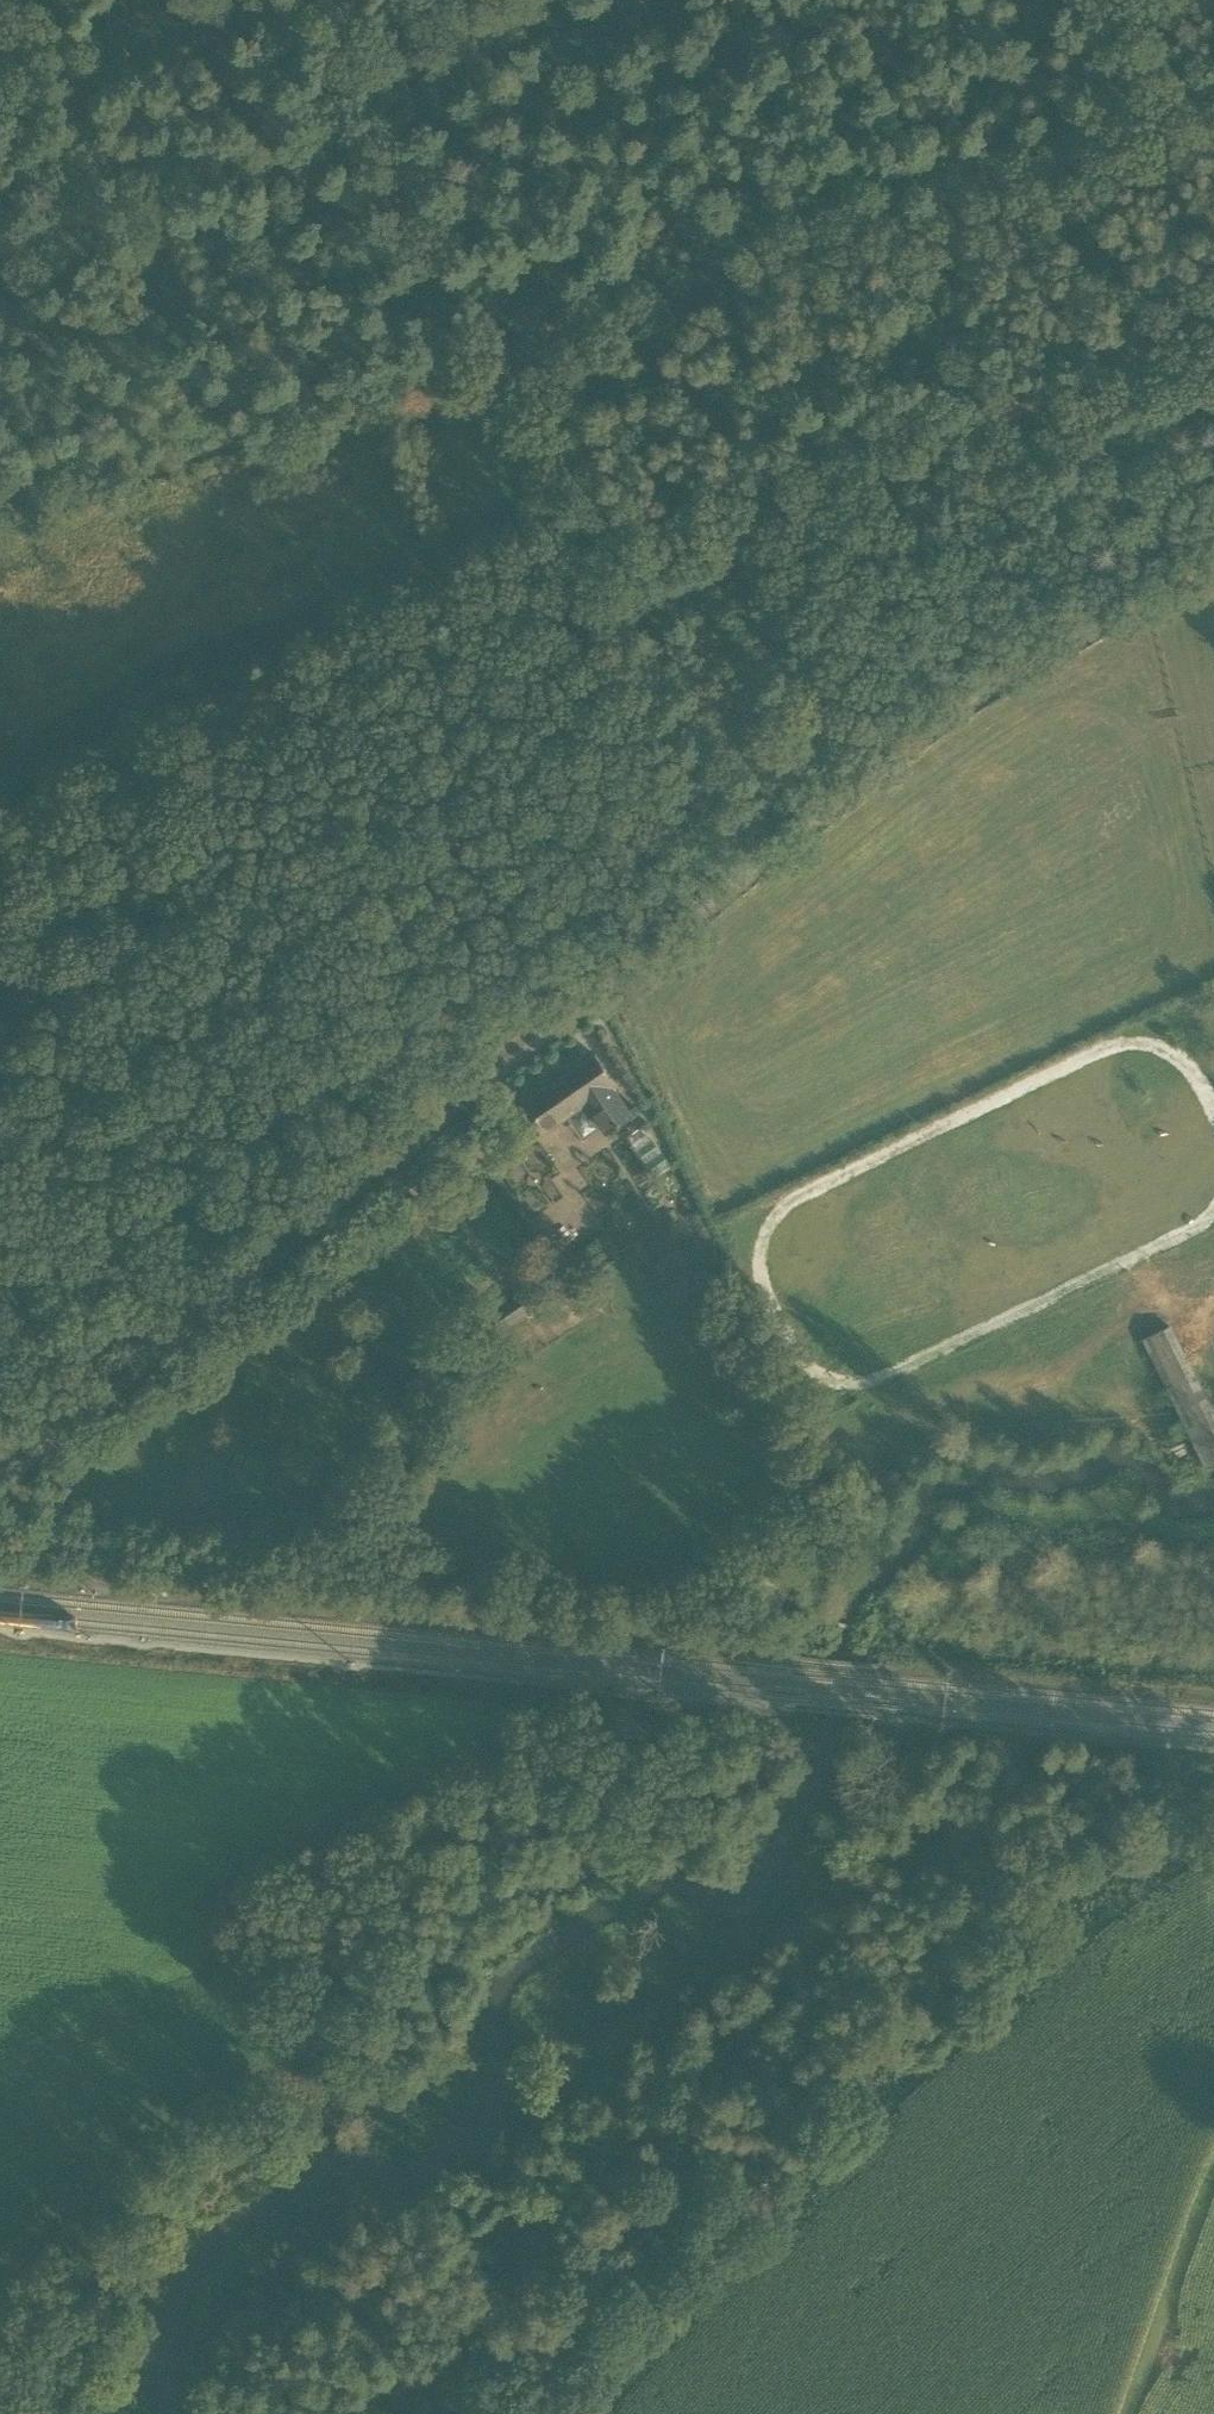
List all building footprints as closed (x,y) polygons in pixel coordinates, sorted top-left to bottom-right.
[(592,1122),(596,1119),(607,1136),(636,1117),(617,1089),(619,1087),(596,1054),(525,1102),(546,1132),(583,1107),(592,1122)] [(645,1130),(630,1139),(643,1160),(658,1151),(645,1130)] [(500,1333),(506,1329),(543,1303),(533,1287),(490,1317),(500,1333)] [(1213,1464),(1213,1407),(1169,1317),(1140,1332),(1208,1468),(1213,1464)]
